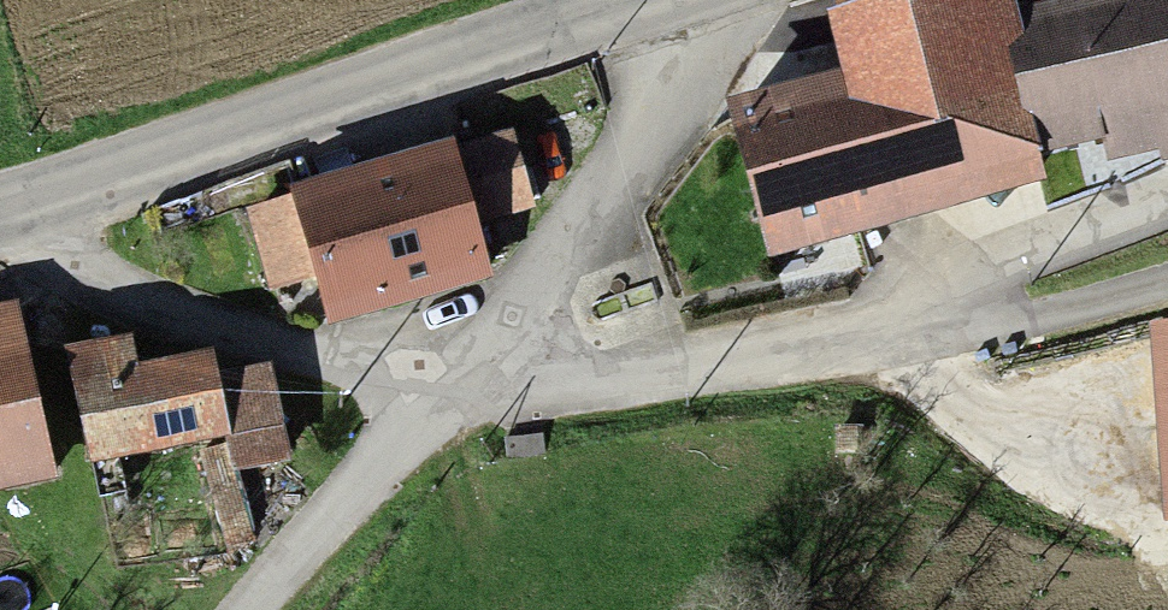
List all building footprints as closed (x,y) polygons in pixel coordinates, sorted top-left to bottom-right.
[(729,96),(768,259),(1047,181),(1041,151),(1035,118),(1024,111),(1010,46),(1025,30),(1018,4),(1017,0),(860,0),(828,8),(839,67),(729,96)] [(1041,151),(1104,138),(1109,161),(1160,149),(1164,160),(1167,159),(1167,0),(1034,0),(1018,4),(1025,30),(1010,46),(1024,111),(1035,118),(1041,151)] [(293,195),(245,209),(269,290),(315,276),(329,324),(495,275),(480,226),(537,209),(513,128),(458,144),(456,137),(290,186),(293,195)] [(1152,325),(1166,520),(1167,520),(1167,324),(1152,325)] [(50,489),(13,334),(0,337),(0,501),(50,489)] [(60,374),(89,481),(199,451),(207,484),(285,463),(264,385),(203,402),(198,382),(134,399),(123,358),(60,374)]
